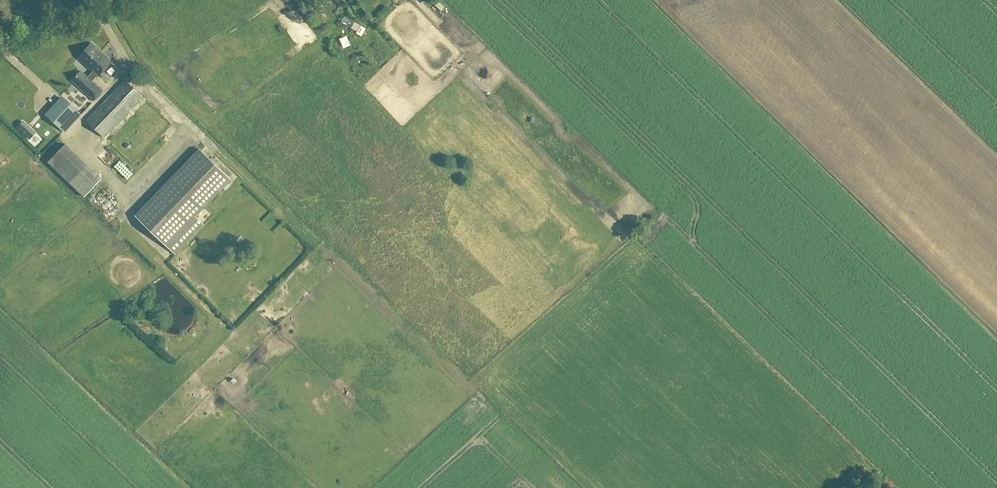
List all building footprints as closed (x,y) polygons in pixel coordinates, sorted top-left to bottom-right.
[(96,76),(98,77),(111,62),(99,51),(100,51),(96,47),(95,47),(91,43),(77,58),(92,72),(87,78),(80,72),(71,81),(88,97),(89,96),(92,98),(91,99),(93,101),(102,92),(91,82),(96,76)] [(125,81),(86,123),(104,139),(122,119),(142,98),(125,81)] [(76,101),(82,95),(74,87),(68,93),(76,101)] [(107,91),(101,96),(104,101),(111,95),(107,91)] [(63,99),(47,117),(65,133),(81,115),(63,99)] [(97,101),(91,108),(94,111),(100,105),(97,101)] [(231,180),(199,149),(135,216),(175,255),(204,225),(195,217),(231,180)] [(95,174),(78,192),(84,197),(101,180),(95,174)] [(305,274),(313,266),(305,259),(298,267),(305,274)] [(282,301),(289,293),(280,284),(272,292),(282,301)] [(232,383),(235,378),(228,374),(225,379),(232,383)]
